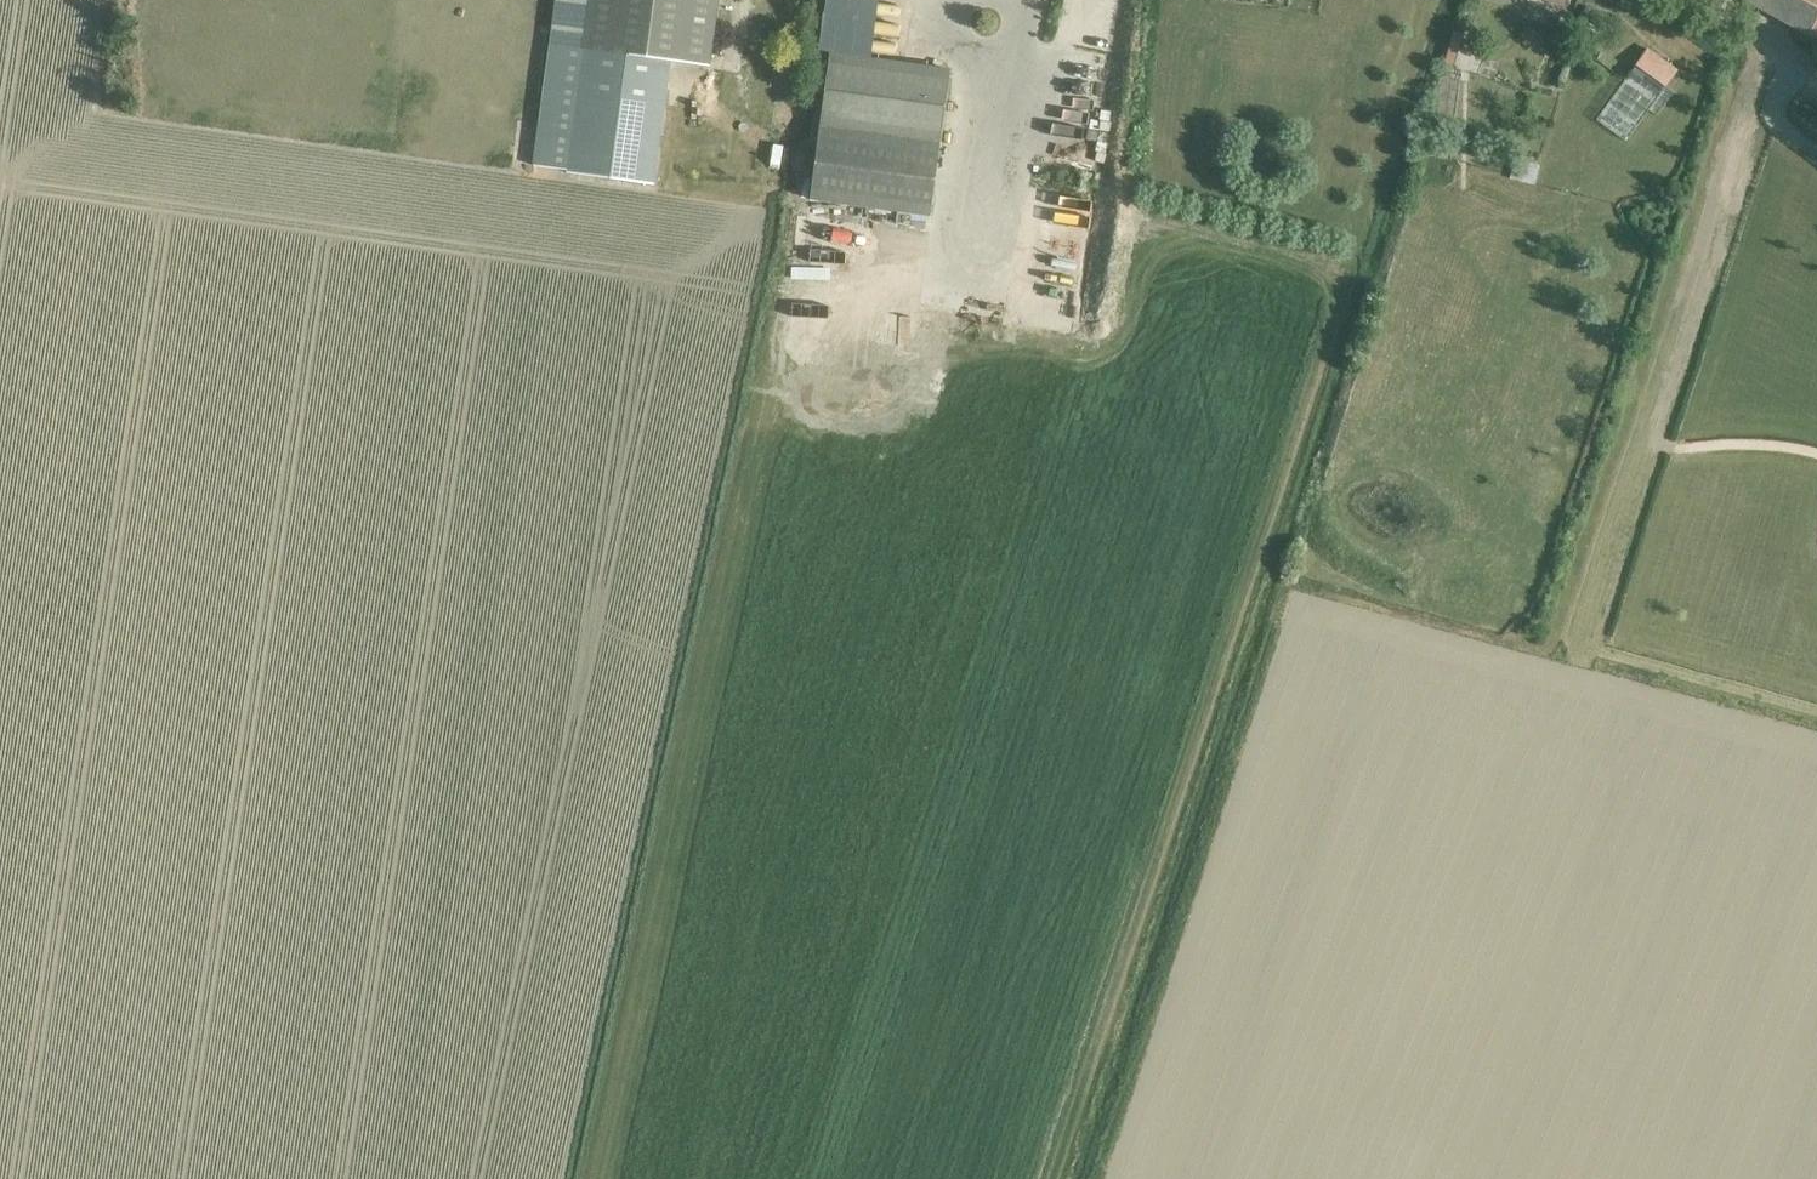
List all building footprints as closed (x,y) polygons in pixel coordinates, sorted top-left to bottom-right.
[(532,169),(652,186),(669,64),(707,69),(717,0),(555,0),(532,169)] [(1816,40),(1816,0),(1741,0),(1816,40)] [(1463,33),(1453,30),(1444,63),(1454,66),(1463,33)] [(929,215),(949,69),(828,53),(809,199),(929,215)] [(1633,69),(1663,91),(1674,75),(1645,53),(1633,69)]
